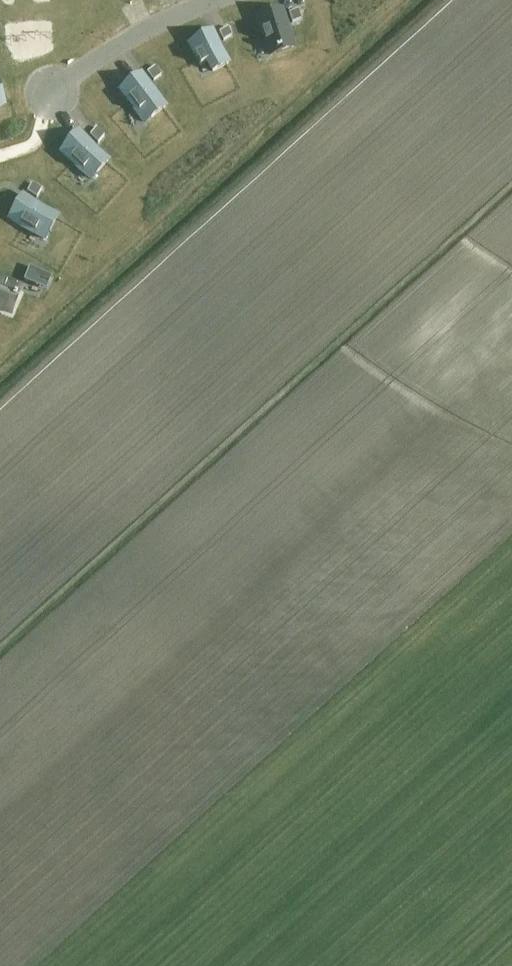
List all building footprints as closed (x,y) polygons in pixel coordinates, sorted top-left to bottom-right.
[(282,10),(258,18),(270,55),(294,47),(282,10)] [(213,33),(190,45),(201,65),(208,61),(213,71),(229,62),(213,33)] [(142,75),(121,91),(145,122),(166,107),(142,75)] [(79,133),(62,152),(91,179),(109,160),(79,133)] [(24,196),(11,219),(45,239),(58,216),(24,196)] [(30,267),(25,280),(47,289),(52,276),(30,267)] [(11,313),(21,289),(0,280),(0,308),(11,313)]
